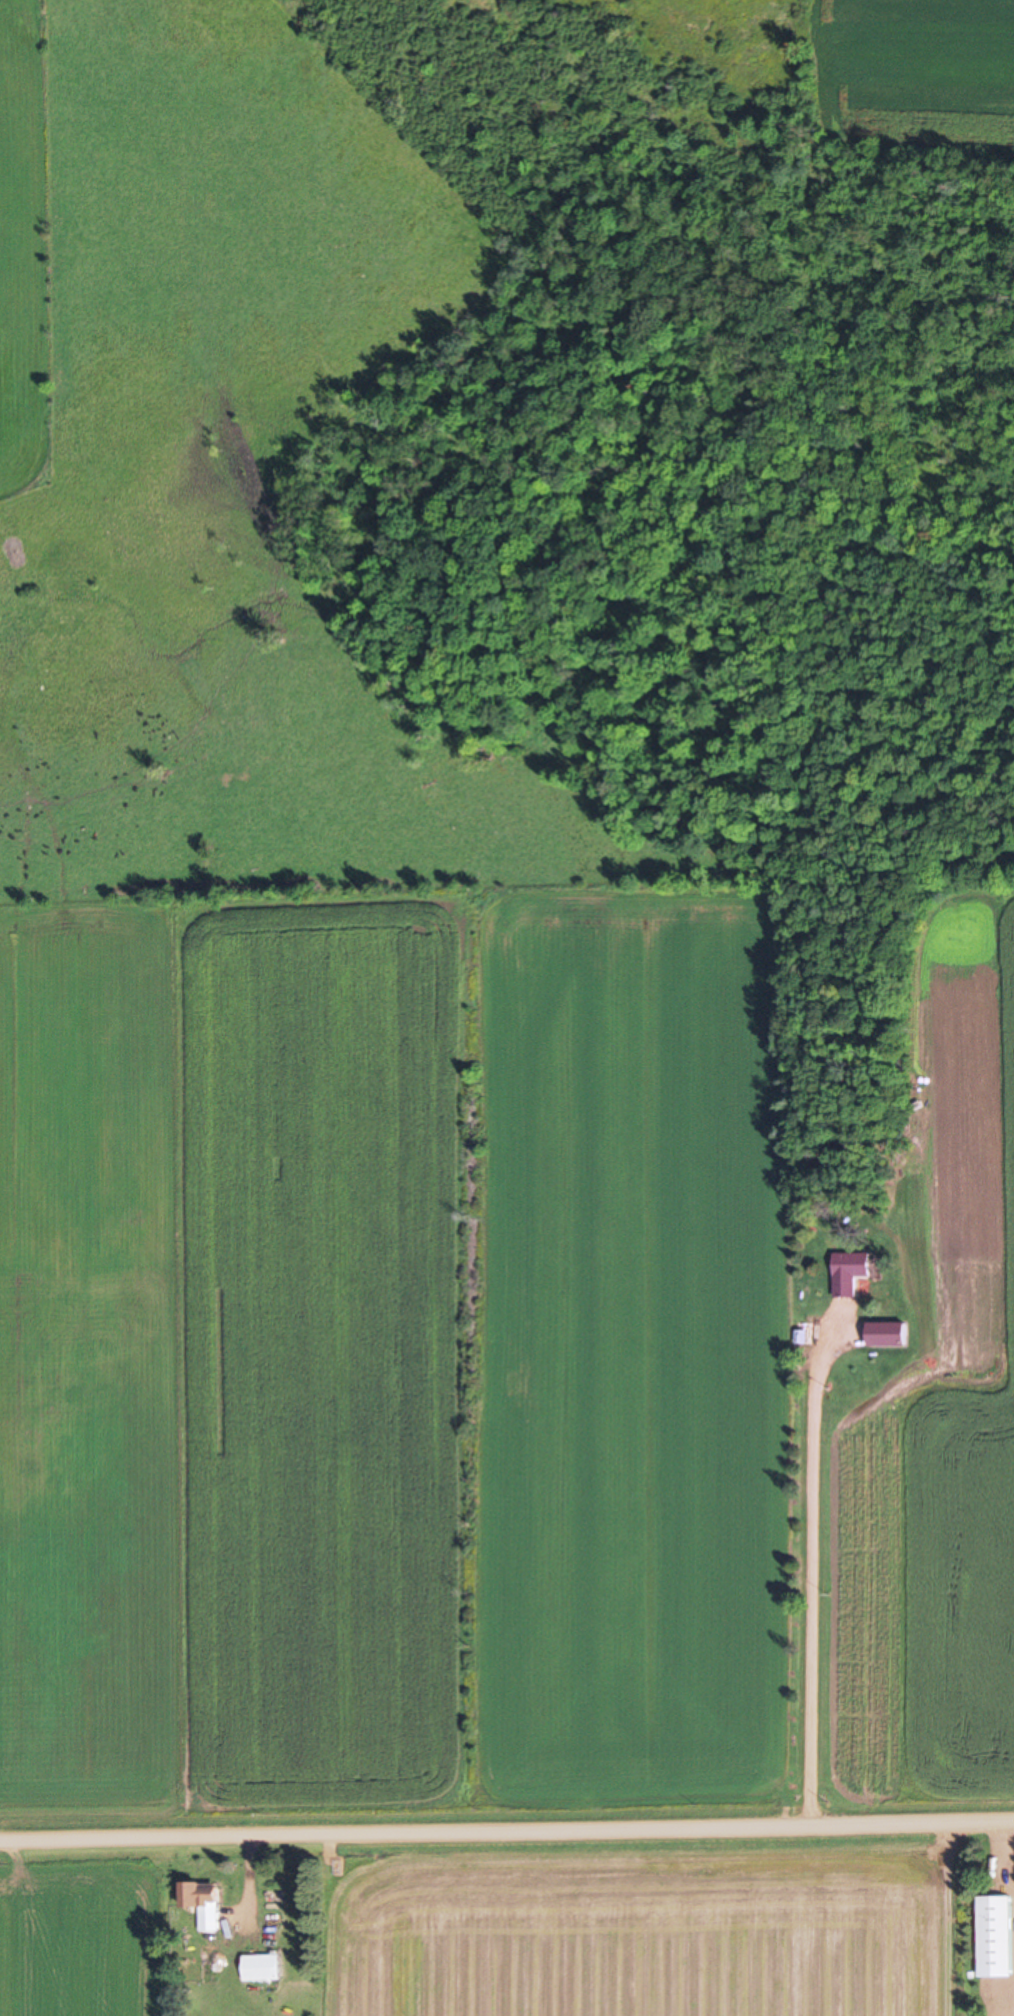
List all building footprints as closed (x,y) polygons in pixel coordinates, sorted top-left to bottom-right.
[(858,1296),(858,1274),(873,1274),(873,1251),(837,1252),(837,1296),(858,1296)] [(798,1343),(809,1343),(809,1329),(798,1329),(798,1343)] [(185,1882),(185,1909),(201,1909),(201,1931),(222,1931),(221,1882),(185,1882)] [(981,1895),(981,1975),(1013,1975),(1013,1895),(981,1895)] [(221,1944),(202,1944),(202,1965),(221,1965),(221,1944)] [(283,1980),(283,1955),(246,1955),(246,1980),(283,1980)]
